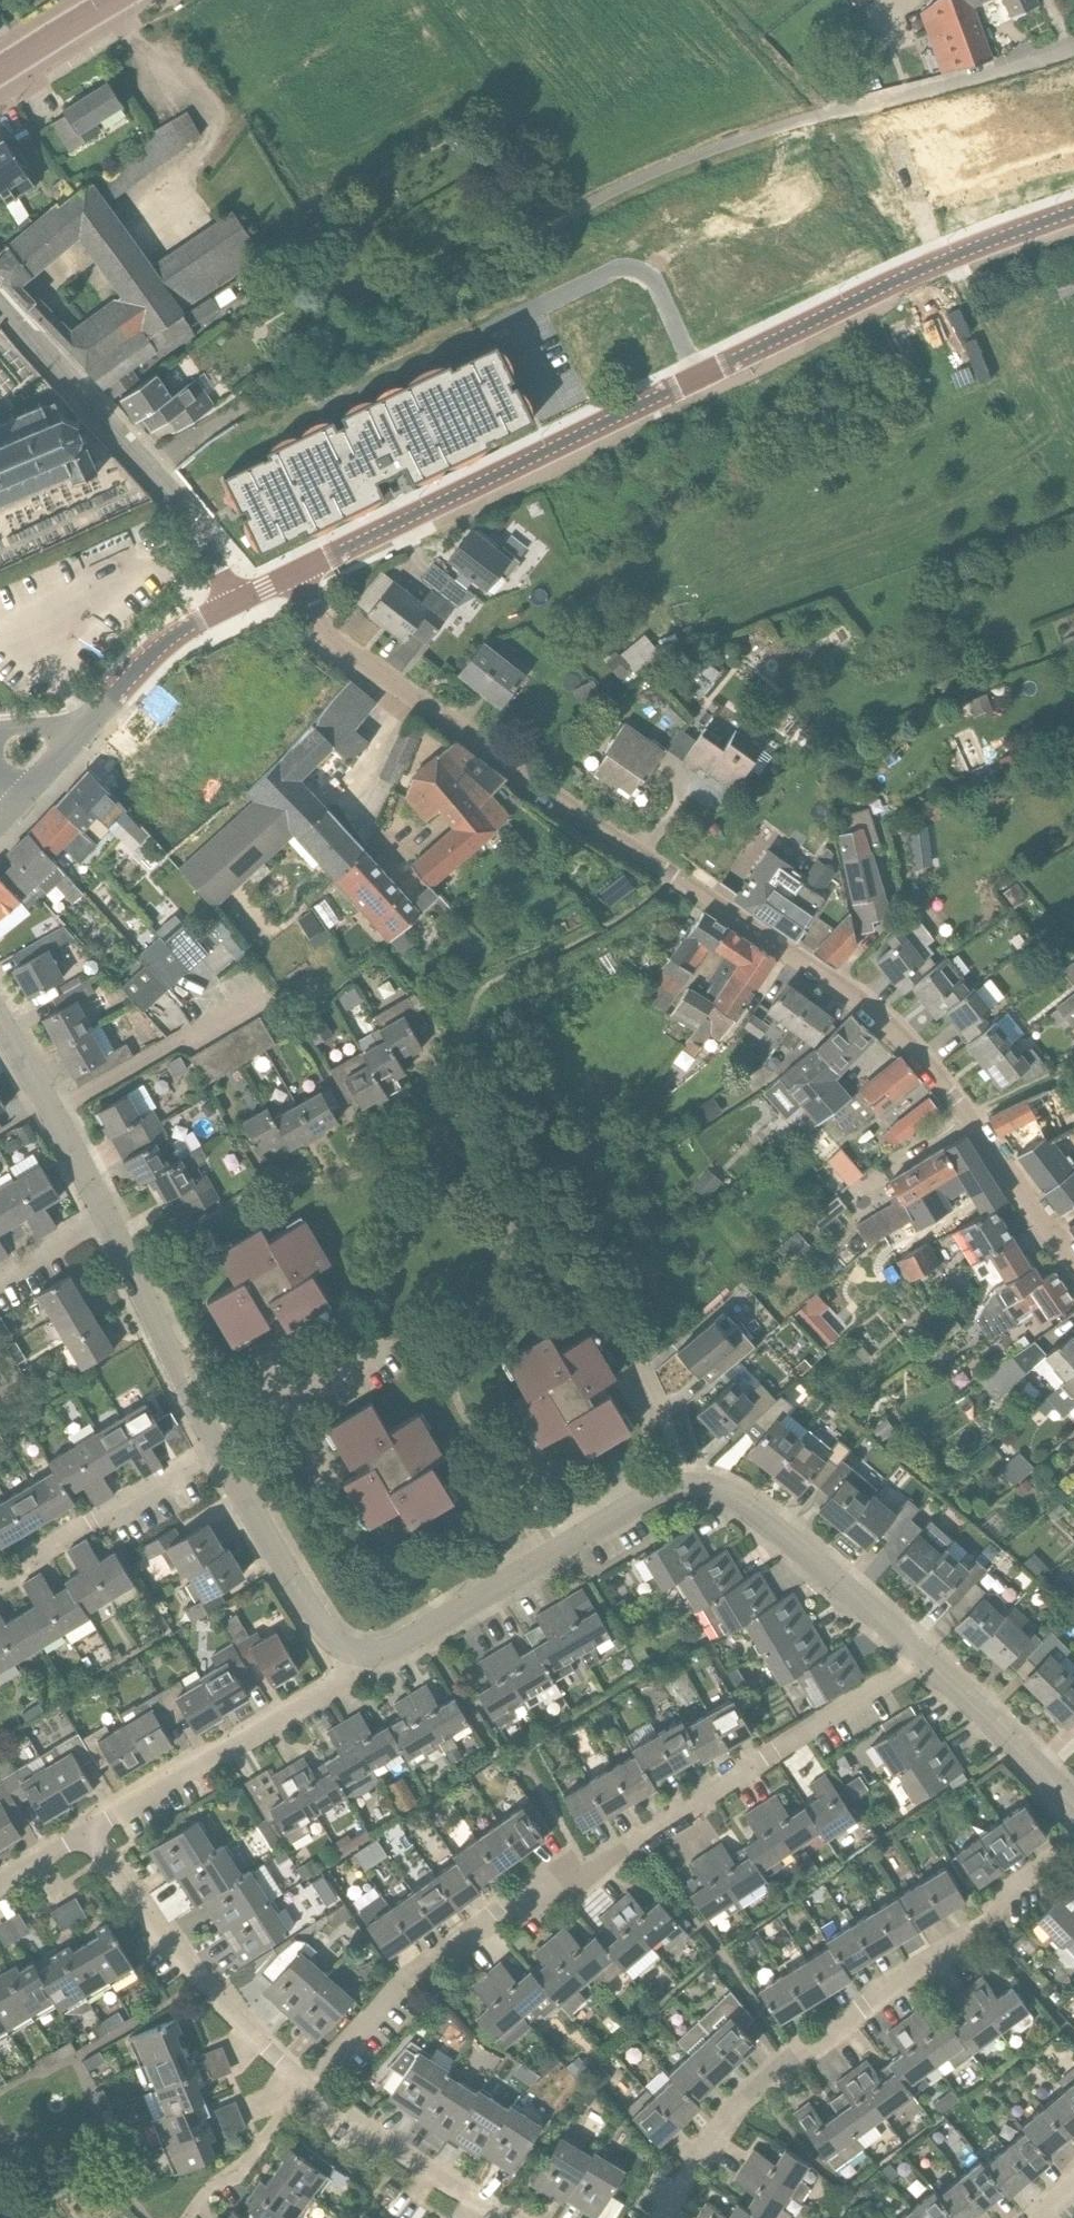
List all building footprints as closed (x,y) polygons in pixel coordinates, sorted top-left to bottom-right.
[(924,9),(945,73),(994,60),(982,33),(972,7),(987,0),(936,0),(924,9)] [(1012,17),(1039,5),(1036,0),(1004,0),(1012,17)] [(53,124),(70,152),(102,132),(96,123),(124,106),(108,81),(63,110),(66,115),(53,124)] [(173,157),(186,147),(184,145),(201,136),(187,112),(154,131),(156,134),(173,157)] [(7,203),(17,197),(35,185),(4,138),(0,141),(0,192),(7,202),(7,203)] [(184,310),(263,257),(233,211),(152,266),(109,206),(92,182),(84,188),(82,186),(59,205),(57,203),(32,223),(22,232),(0,251),(0,279),(86,370),(147,329),(150,334),(186,314),(184,310)] [(147,329),(86,370),(101,386),(105,384),(114,396),(139,379),(132,369),(158,351),(161,357),(196,334),(194,332),(227,312),(224,307),(251,291),(249,287),(283,265),(279,259),(289,252),(292,257),(315,241),(308,231),(258,265),(259,267),(186,314),(150,334),(147,329)] [(1073,294),(1073,273),(1057,281),(1065,298),(1073,294)] [(449,365),(448,362),(264,451),(265,455),(220,477),(258,553),(303,531),(304,534),(488,445),(487,441),(532,419),(494,343),(449,365)] [(178,431),(215,406),(207,395),(216,390),(204,373),(172,395),(157,373),(120,398),(136,421),(142,416),(152,430),(169,419),(178,431)] [(15,501),(18,500),(17,497),(27,492),(29,496),(32,494),(30,491),(41,486),(43,490),(46,488),(44,485),(55,480),(56,484),(59,482),(58,479),(68,474),(70,478),(71,477),(73,480),(71,480),(72,483),(73,482),(73,483),(74,483),(77,482),(93,475),(96,474),(97,473),(96,472),(97,472),(95,470),(91,461),(91,460),(90,458),(86,449),(85,446),(85,447),(84,446),(81,447),(76,449),(80,438),(85,438),(85,435),(80,435),(75,424),(79,420),(76,418),(73,421),(63,416),(63,412),(60,411),(56,401),(47,405),(47,404),(43,405),(43,404),(41,405),(40,402),(37,403),(38,406),(28,411),(26,408),(23,409),(25,412),(14,417),(13,414),(10,415),(11,418),(1,423),(0,421),(0,504),(2,507),(5,506),(3,503),(14,498),(15,501)] [(498,543),(494,547),(472,530),(450,558),(486,587),(498,573),(505,579),(520,560),(498,543)] [(451,602),(475,595),(433,563),(421,578),(451,602)] [(393,580),(369,612),(405,639),(429,608),(393,580)] [(525,673),(486,642),(461,673),(500,703),(525,673)] [(646,672),(652,668),(637,646),(623,655),(619,650),(605,660),(625,688),(648,675),(646,672)] [(122,719),(146,741),(186,697),(162,675),(122,719)] [(335,879),(365,850),(301,779),(334,747),(352,765),(368,744),(353,731),(377,704),(349,680),(312,723),(296,742),(282,730),(266,748),(279,761),(245,792),(253,800),(178,868),(214,907),(252,873),(260,881),(272,870),(264,862),(288,840),(313,868),(319,862),(335,879)] [(678,728),(687,718),(671,704),(662,715),(678,728)] [(654,768),(668,749),(666,747),(654,739),(653,741),(626,722),(603,755),(606,758),(595,773),(612,785),(614,781),(632,793),(633,794),(644,778),(646,779),(654,768)] [(706,728),(698,740),(684,760),(681,763),(696,773),(700,768),(729,788),(736,778),(740,781),(750,766),(762,749),(737,731),(724,748),(717,743),(721,738),(706,728)] [(381,778),(395,785),(417,739),(402,732),(381,778)] [(456,827),(490,795),(505,778),(455,741),(414,777),(407,796),(428,821),(441,809),(456,827)] [(992,765),(996,774),(1038,756),(1035,747),(992,765)] [(56,805),(96,843),(110,829),(127,810),(104,786),(87,771),(56,805)] [(1019,791),(1036,792),(1037,775),(1021,774),(1019,791)] [(424,894),(432,887),(433,886),(431,884),(511,816),(490,795),(456,827),(413,865),(417,870),(408,877),(424,894)] [(83,858),(96,843),(56,805),(39,824),(29,835),(54,859),(68,844),(83,858)] [(872,920),(891,914),(871,851),(883,847),(871,808),(847,816),(852,832),(837,836),(842,860),(844,860),(860,933),(874,929),(872,920)] [(932,825),(913,827),(918,864),(937,862),(932,825)] [(9,870),(36,902),(40,898),(40,900),(47,893),(47,892),(56,883),(73,903),(84,893),(54,859),(29,835),(8,854),(18,863),(9,870)] [(432,887),(424,894),(414,904),(365,850),(335,879),(333,880),(404,955),(415,944),(402,930),(440,895),(432,887)] [(738,899),(772,923),(804,876),(789,865),(784,871),(766,858),(738,899)] [(796,940),(797,937),(824,898),(813,890),(816,886),(821,890),(835,872),(817,860),(804,876),(772,923),(796,940)] [(36,902),(9,870),(0,878),(0,917),(19,902),(27,910),(36,902)] [(749,950),(724,934),(729,928),(705,911),(704,912),(687,937),(686,936),(671,959),(644,998),(665,1013),(710,948),(713,951),(715,949),(726,956),(709,981),(712,983),(703,997),(689,988),(672,1014),(671,1013),(669,1016),(694,1031),(682,1049),(695,1057),(702,1046),(702,1047),(712,1035),(720,1042),(736,1020),(758,986),(776,958),(753,943),(749,950)] [(814,952),(819,956),(835,966),(858,943),(854,929),(851,912),(850,911),(835,928),(816,949),(814,952)] [(816,949),(835,928),(819,917),(803,941),(816,949)] [(913,987),(937,965),(930,956),(934,953),(928,945),(935,940),(917,917),(910,923),(909,922),(887,939),(894,948),(878,960),(904,994),(913,987)] [(218,918),(204,931),(217,946),(221,943),(232,933),(218,918)] [(26,963),(14,970),(29,997),(65,977),(50,950),(75,936),(66,925),(19,951),(26,963)] [(182,925),(163,941),(186,968),(205,951),(182,925)] [(146,964),(166,986),(186,968),(163,941),(157,935),(136,953),(146,964)] [(946,1012),(973,989),(948,957),(937,965),(913,987),(937,1019),(946,1012)] [(141,1008),(166,986),(146,964),(121,986),(141,1008)] [(59,1046),(94,1028),(79,1001),(95,992),(88,980),(54,998),(59,1011),(44,1019),(59,1046)] [(768,1012),(768,1013),(776,1018),(790,1028),(810,1001),(788,984),(768,1012)] [(970,1042),(991,1025),(984,1016),(992,1009),(975,987),(973,989),(946,1012),(970,1042)] [(423,1047),(413,1029),(425,1022),(418,1009),(425,1005),(413,993),(374,1014),(381,1027),(398,1057),(411,1050),(412,1053),(423,1047)] [(1056,1007),(1058,1009),(1049,1016),(1057,1026),(1067,1019),(1073,1027),(1073,994),(1056,1007)] [(812,1044),(813,1045),(832,1017),(810,1001),(790,1028),(779,1043),(790,1051),(791,1049),(794,1051),(802,1040),(810,1046),(812,1044)] [(770,1026),(763,1021),(754,1014),(744,1027),(761,1039),(770,1026)] [(836,1109),(851,1098),(833,1079),(875,1036),(852,1015),(817,1050),(800,1062),(779,1080),(817,1123),(819,1122),(836,1109)] [(265,1051),(276,1044),(260,1017),(249,1023),(265,1051)] [(318,1045),(332,1037),(323,1018),(308,1026),(318,1045)] [(984,1066),(1014,1043),(997,1021),(991,1025),(970,1042),(967,1045),(984,1066)] [(253,1058),(265,1051),(249,1023),(237,1030),(253,1058)] [(95,1078),(134,1056),(127,1043),(116,1050),(101,1024),(94,1028),(59,1046),(57,1047),(73,1075),(89,1066),(95,1078)] [(402,1088),(396,1077),(406,1071),(398,1057),(381,1027),(372,1032),(378,1043),(364,1051),(388,1096),(402,1088)] [(243,1064),(253,1058),(237,1030),(225,1037),(241,1065),(243,1064)] [(230,1071),(241,1065),(225,1037),(213,1044),(229,1072),(230,1071)] [(1029,1080),(1049,1070),(1032,1048),(1023,1055),(1014,1043),(984,1066),(1001,1088),(1022,1071),(1029,1080)] [(217,1078),(229,1072),(213,1044),(201,1051),(217,1078)] [(206,1085),(217,1078),(201,1051),(190,1058),(206,1085)] [(377,1102),(388,1096),(364,1051),(332,1069),(339,1081),(350,1102),(357,1098),(361,1107),(376,1099),(377,1102)] [(877,1110),(878,1111),(919,1078),(901,1057),(898,1059),(868,1084),(851,1098),(836,1109),(852,1130),(877,1110)] [(665,1100),(673,1092),(661,1080),(653,1088),(665,1100)] [(324,1128),(339,1120),(333,1111),(340,1107),(329,1087),(298,1104),(316,1137),(326,1131),(324,1128)] [(134,1140),(162,1123),(154,1109),(142,1116),(129,1093),(99,1111),(107,1124),(104,1126),(110,1137),(127,1127),(134,1140)] [(722,1113),(713,1098),(691,1111),(700,1126),(722,1113)] [(892,1128),(901,1140),(939,1108),(931,1098),(892,1128)] [(998,1135),(1034,1116),(1024,1101),(989,1117),(998,1135)] [(305,1143),(316,1137),(298,1104),(274,1118),(285,1141),(290,1148),(304,1140),(305,1143)] [(276,1146),(285,1141),(274,1118),(268,1107),(243,1121),(260,1151),(274,1143),(276,1146)] [(150,1178),(193,1152),(187,1141),(181,1139),(174,1142),(170,1135),(162,1123),(134,1140),(140,1150),(124,1160),(130,1171),(133,1169),(141,1183),(150,1178)] [(1048,1134),(1043,1138),(1017,1157),(1059,1215),(1073,1204),(1073,1164),(1073,1165),(1048,1134)] [(904,1204),(913,1219),(919,1229),(952,1209),(947,1201),(965,1189),(982,1214),(993,1207),(1003,1200),(966,1136),(944,1149),(958,1170),(918,1195),(904,1204)] [(220,1198),(215,1188),(207,1174),(204,1175),(199,1166),(206,1162),(207,1155),(203,1146),(193,1152),(150,1178),(155,1188),(158,1186),(166,1200),(180,1192),(192,1214),(220,1198)] [(861,1235),(868,1249),(885,1235),(913,1219),(904,1204),(918,1195),(958,1170),(944,1149),(943,1147),(890,1180),(898,1193),(890,1198),(893,1203),(855,1226),(861,1235)] [(850,1186),(865,1172),(842,1148),(827,1161),(850,1186)] [(49,1232),(58,1226),(45,1205),(61,1196),(41,1164),(17,1178),(49,1232)] [(49,1232),(17,1178),(0,1189),(0,1206),(12,1225),(26,1217),(39,1238),(49,1232)] [(811,1220),(821,1230),(848,1206),(839,1195),(811,1220)] [(12,1225),(0,1206),(0,1232),(12,1225)] [(989,1255),(1013,1240),(993,1207),(982,1214),(958,1229),(952,1233),(962,1249),(968,1246),(978,1262),(989,1255)] [(288,1328),(331,1302),(313,1273),(331,1262),(305,1219),(269,1240),(262,1228),(219,1254),(236,1284),(208,1301),(234,1344),(280,1316),(288,1328)] [(800,1254),(810,1246),(798,1231),(778,1248),(787,1258),(797,1250),(800,1254)] [(6,1249),(0,1239),(0,1261),(10,1255),(6,1249)] [(1017,1324),(1016,1321),(1006,1307),(1043,1280),(1034,1267),(1031,1269),(1013,1240),(989,1255),(978,1262),(970,1266),(979,1280),(984,1277),(990,1287),(1004,1279),(1006,1283),(993,1290),(994,1292),(984,1307),(1001,1334),(1017,1324)] [(907,1282),(941,1264),(929,1243),(897,1262),(907,1282)] [(1048,1320),(1073,1302),(1073,1300),(1054,1272),(1043,1280),(1006,1307),(1016,1321),(1038,1305),(1048,1320)] [(53,1319),(85,1300),(70,1275),(38,1294),(53,1319)] [(68,1343),(100,1324),(91,1311),(85,1300),(53,1319),(68,1343)] [(808,1302),(794,1315),(825,1349),(839,1336),(808,1302)] [(12,1334),(2,1317),(0,1317),(0,1335),(3,1339),(12,1334)] [(715,1320),(678,1352),(699,1376),(716,1361),(726,1372),(756,1346),(738,1325),(727,1334),(715,1320)] [(100,1324),(68,1343),(83,1368),(115,1349),(100,1324)] [(560,1351),(556,1344),(550,1333),(506,1359),(527,1394),(516,1401),(542,1445),(571,1427),(588,1455),(631,1429),(604,1383),(616,1376),(590,1333),(560,1351)] [(1055,1390),(1073,1372),(1073,1338),(1071,1335),(1060,1345),(1059,1344),(1047,1354),(1035,1341),(1014,1356),(976,1382),(995,1403),(1034,1367),(1055,1390)] [(17,1364),(27,1359),(17,1341),(7,1347),(17,1364)] [(1037,1406),(1046,1416),(1054,1408),(1063,1417),(1073,1408),(1073,1372),(1055,1390),(1037,1406)] [(40,1401),(49,1396),(39,1379),(29,1384),(40,1401)] [(750,1425),(753,1422),(777,1399),(761,1382),(747,1395),(733,1380),(698,1413),(720,1435),(741,1415),(750,1425)] [(773,1473),(801,1439),(809,1429),(788,1411),(793,1405),(781,1395),(777,1399),(753,1422),(765,1432),(749,1453),(773,1473)] [(153,1472),(163,1465),(150,1444),(166,1435),(147,1403),(121,1418),(153,1472)] [(345,1482),(370,1525),(400,1507),(410,1525),(454,1499),(433,1463),(444,1456),(419,1413),(389,1431),(372,1403),(329,1428),(356,1475),(345,1482)] [(7,1429),(13,1438),(30,1428),(24,1418),(7,1429)] [(144,1477),(153,1472),(121,1418),(98,1432),(117,1464),(132,1456),(144,1477)] [(106,1500),(115,1494),(104,1476),(103,1473),(117,1464),(98,1432),(74,1446),(106,1500)] [(808,1479),(819,1487),(843,1459),(851,1449),(839,1440),(831,1449),(821,1440),(813,1450),(801,1439),(773,1473),(772,1475),(796,1494),(808,1479)] [(96,1506),(106,1500),(74,1446),(48,1461),(54,1471),(74,1502),(75,1501),(70,1492),(83,1484),(96,1506)] [(1021,1453),(1003,1468),(1000,1470),(1016,1484),(1034,1468),(1021,1453)] [(51,1516),(74,1502),(54,1471),(31,1484),(51,1516)] [(820,1508),(844,1528),(870,1497),(845,1476),(820,1508)] [(26,1531),(51,1516),(31,1484),(7,1499),(26,1531)] [(885,1527),(896,1536),(911,1518),(916,1513),(920,1508),(908,1499),(897,1513),(873,1494),(870,1497),(844,1528),(868,1548),(885,1527)] [(26,1531),(7,1499),(0,1503),(0,1544),(1,1546),(26,1531)] [(917,1580),(946,1548),(953,1539),(929,1519),(926,1523),(916,1513),(911,1518),(896,1536),(890,1542),(902,1553),(893,1563),(915,1583),(917,1580)] [(183,1576),(187,1574),(223,1550),(208,1524),(181,1539),(175,1528),(143,1546),(150,1559),(161,1552),(172,1569),(177,1566),(183,1576)] [(662,1587),(706,1561),(696,1544),(700,1541),(692,1528),(644,1556),(662,1587)] [(80,1545),(112,1598),(136,1584),(116,1552),(101,1561),(88,1540),(80,1545)] [(88,1613),(112,1598),(80,1545),(69,1551),(82,1573),(69,1581),(88,1613)] [(479,1560),(489,1555),(484,1545),(474,1551),(479,1560)] [(192,1621),(224,1602),(217,1590),(243,1575),(227,1548),(223,1550),(187,1574),(192,1582),(187,1586),(196,1602),(185,1609),(192,1621)] [(960,1599),(975,1582),(988,1569),(976,1558),(968,1568),(946,1548),(917,1580),(940,1600),(950,1589),(960,1599)] [(695,1609),(740,1583),(729,1565),(734,1563),(726,1549),(706,1561),(662,1587),(663,1589),(678,1580),(695,1609)] [(745,1623),(773,1604),(763,1587),(767,1585),(759,1571),(740,1583),(695,1609),(696,1610),(701,1608),(719,1638),(745,1623)] [(90,1617),(88,1613),(69,1581),(66,1582),(69,1587),(56,1595),(43,1573),(35,1578),(67,1631),(90,1617)] [(41,1647),(67,1631),(35,1578),(24,1585),(37,1606),(22,1615),(41,1647)] [(978,1646),(981,1644),(1007,1612),(1006,1611),(1006,1601),(998,1593),(988,1593),(975,1582),(960,1599),(954,1605),(966,1615),(956,1626),(978,1646)] [(762,1652),(807,1626),(796,1609),(800,1606),(792,1593),(773,1604),(745,1623),(757,1642),(755,1643),(760,1653),(762,1652)] [(596,1645),(611,1636),(597,1611),(582,1620),(569,1598),(554,1607),(581,1654),(589,1668),(601,1661),(596,1645)] [(569,1661),(581,1654),(554,1607),(536,1617),(550,1639),(535,1648),(555,1680),(574,1669),(569,1661)] [(41,1647),(22,1615),(7,1624),(0,1611),(0,1630),(18,1660),(41,1647)] [(1021,1664),(1027,1658),(1043,1640),(1033,1631),(1030,1634),(1007,1612),(981,1644),(1003,1665),(1012,1655),(1021,1664)] [(781,1684),(797,1674),(803,1671),(802,1669),(825,1656),(815,1639),(819,1637),(811,1623),(807,1626),(762,1652),(775,1673),(773,1674),(779,1683),(780,1682),(781,1684)] [(18,1660),(0,1630),(0,1671),(18,1660)] [(232,1644),(248,1669),(260,1662),(274,1686),(301,1670),(278,1631),(264,1640),(260,1631),(235,1645),(233,1643),(232,1644)] [(1073,1678),(1073,1677),(1073,1675),(1059,1661),(1071,1650),(1051,1631),(1043,1640),(1027,1658),(1037,1667),(1024,1680),(1046,1701),(1057,1688),(1060,1691),(1073,1678)] [(561,1690),(555,1680),(535,1648),(521,1656),(513,1643),(497,1653),(524,1699),(529,1708),(543,1700),(538,1691),(552,1683),(557,1692),(561,1690)] [(202,1680),(223,1713),(249,1696),(241,1682),(252,1675),(248,1669),(232,1644),(211,1656),(218,1667),(200,1677),(202,1680)] [(797,1674),(815,1705),(863,1677),(862,1676),(858,1678),(848,1661),(852,1659),(844,1645),(825,1656),(802,1669),(803,1671),(797,1674)] [(493,1718),(524,1699),(497,1653),(480,1662),(494,1684),(479,1693),(493,1718)] [(1073,1678),(1060,1691),(1057,1688),(1046,1701),(1044,1703),(1067,1726),(1073,1719),(1073,1678)] [(224,1715),(223,1713),(202,1680),(186,1690),(180,1680),(159,1693),(172,1715),(183,1708),(197,1732),(224,1715)] [(449,1736),(471,1723),(456,1698),(441,1707),(428,1685),(412,1695),(446,1753),(456,1747),(449,1736)] [(126,1724),(146,1759),(173,1743),(160,1722),(172,1715),(159,1693),(135,1707),(134,1705),(120,1714),(126,1724)] [(434,1760),(446,1753),(412,1695),(395,1704),(403,1718),(388,1727),(403,1752),(413,1769),(418,1766),(413,1758),(425,1750),(431,1760),(434,1760)] [(727,1745),(752,1730),(734,1698),(709,1712),(727,1745)] [(889,1729),(919,1711),(914,1703),(885,1721),(889,1729)] [(704,1758),(727,1745),(709,1712),(686,1725),(704,1758)] [(373,1769),(403,1752),(388,1727),(375,1735),(361,1713),(345,1722),(373,1769)] [(897,1772),(936,1745),(925,1728),(929,1726),(921,1713),(874,1743),(894,1774),(897,1772)] [(704,1758),(686,1725),(683,1720),(658,1734),(676,1766),(699,1753),(702,1759),(704,1758)] [(376,1774),(373,1769),(345,1722),(329,1732),(342,1754),(327,1763),(332,1772),(348,1797),(357,1796),(362,1795),(367,1793),(371,1790),(375,1786),(376,1784),(377,1781),(377,1779),(377,1776),(376,1774)] [(41,1756),(68,1801),(93,1786),(81,1766),(93,1758),(83,1739),(79,1733),(45,1754),(32,1732),(36,1726),(33,1724),(27,1732),(41,1756)] [(147,1760),(146,1759),(126,1724),(112,1732),(107,1724),(83,1739),(93,1758),(95,1761),(106,1754),(120,1776),(147,1760)] [(653,1779),(676,1766),(658,1734),(633,1748),(636,1754),(654,1786),(656,1785),(653,1779)] [(897,1772),(917,1802),(960,1774),(948,1756),(952,1753),(943,1740),(936,1745),(897,1772)] [(631,1799),(654,1786),(636,1754),(613,1767),(631,1799)] [(68,1801),(41,1756),(17,1771),(9,1758),(0,1763),(0,1775),(4,1782),(17,1804),(29,1797),(44,1821),(70,1805),(68,1801)] [(348,1797),(332,1772),(318,1780),(305,1758),(289,1768),(317,1815),(348,1797)] [(607,1813),(631,1799),(613,1767),(589,1780),(607,1813)] [(304,1822),(317,1815),(289,1768),(273,1777),(286,1800),(274,1807),(270,1800),(259,1806),(269,1822),(276,1818),(291,1843),(310,1832),(304,1822)] [(391,1783),(404,1807),(419,1799),(406,1774),(391,1783)] [(826,1840),(857,1820),(827,1774),(811,1785),(819,1798),(806,1807),(820,1831),(826,1840)] [(582,1827),(607,1813),(589,1780),(564,1795),(582,1827)] [(20,1835),(13,1823),(24,1816),(17,1804),(4,1782),(0,1784),(0,1847),(20,1835)] [(791,1851),(820,1831),(806,1807),(791,1816),(777,1795),(761,1805),(791,1851)] [(1003,1820),(1025,1850),(1047,1834),(1026,1804),(1003,1820)] [(501,1821),(522,1852),(545,1836),(523,1805),(501,1821)] [(780,1858),(791,1851),(761,1805),(745,1816),(759,1837),(745,1847),(751,1856),(767,1877),(785,1865),(780,1858)] [(527,1811),(545,1836),(550,1832),(532,1807),(527,1811)] [(1002,1867),(1025,1850),(1003,1820),(980,1836),(1002,1867)] [(170,1882),(182,1875),(216,1850),(197,1821),(154,1848),(151,1852),(155,1849),(166,1866),(162,1869),(170,1882)] [(500,1868),(522,1852),(501,1821),(478,1837),(500,1868)] [(333,1843),(341,1856),(371,1837),(367,1829),(350,1839),(348,1834),(333,1843)] [(978,1883),(1002,1867),(980,1836),(964,1847),(959,1840),(946,1849),(956,1864),(961,1860),(978,1883)] [(477,1884),(500,1868),(478,1837),(455,1853),(477,1884)] [(379,1838),(359,1852),(368,1867),(389,1853),(379,1838)] [(768,1878),(767,1877),(751,1856),(737,1865),(723,1843),(707,1853),(738,1898),(768,1878)] [(197,1907),(208,1900),(244,1875),(225,1845),(216,1850),(182,1875),(192,1891),(189,1894),(197,1907)] [(281,1864),(291,1857),(286,1849),(276,1856),(281,1864)] [(481,1889),(477,1884),(455,1853),(453,1854),(457,1860),(436,1875),(458,1906),(481,1889)] [(743,1907),(738,1898),(707,1853),(692,1864),(706,1885),(692,1895),(707,1918),(725,1907),(730,1915),(743,1907)] [(296,1870),(303,1880),(319,1870),(312,1860),(296,1870)] [(922,1881),(942,1912),(966,1898),(946,1866),(922,1881)] [(224,1932),(227,1930),(271,1902),(250,1871),(244,1875),(208,1900),(219,1916),(215,1919),(224,1932)] [(435,1922),(458,1906),(436,1875),(413,1891),(435,1922)] [(918,1927),(942,1912),(922,1881),(899,1895),(918,1927)] [(1067,1944),(1073,1936),(1073,1884),(1038,1919),(1064,1946),(1067,1944)] [(412,1938),(435,1922),(413,1891),(390,1907),(412,1938)] [(677,1923),(679,1922),(660,1901),(647,1912),(631,1892),(617,1904),(652,1945),(660,1939),(670,1949),(687,1934),(677,1923)] [(78,1895),(53,1909),(63,1927),(89,1914),(78,1895)] [(894,1942),(918,1927),(899,1895),(874,1910),(894,1942)] [(271,1902),(227,1930),(238,1946),(234,1949),(243,1962),(290,1932),(271,1902)] [(624,1970),(652,1945),(617,1904),(602,1917),(619,1937),(606,1947),(623,1969),(624,1970)] [(389,1954),(412,1938),(390,1907),(368,1923),(389,1954)] [(0,1922),(0,1925),(9,1941),(32,1929),(21,1910),(0,1922)] [(871,1956),(894,1942),(874,1910),(851,1924),(871,1956)] [(111,1984),(137,1969),(109,1922),(97,1929),(100,1934),(86,1943),(111,1984)] [(848,1970),(871,1956),(851,1924),(828,1938),(848,1970)] [(609,1980),(623,1969),(606,1947),(596,1935),(583,1947),(566,1927),(552,1939),(589,1980),(609,1980)] [(851,1976),(848,1970),(828,1938),(826,1939),(829,1945),(807,1959),(827,1991),(851,1976)] [(531,1971),(549,1993),(574,2020),(577,2017),(573,2012),(588,2000),(578,1989),(589,1980),(552,1939),(537,1952),(544,1960),(531,1971)] [(291,2017),(294,2014),(328,1976),(310,1960),(317,1952),(307,1942),(296,1940),(282,1952),(262,1974),(272,1982),(263,1992),(264,1993),(267,1990),(282,2003),(279,2007),(291,2017)] [(88,1998),(111,1984),(86,1943),(74,1950),(71,1945),(59,1952),(88,1998)] [(94,2008),(88,1998),(59,1952),(49,1958),(52,1963),(40,1971),(35,1961),(32,1963),(58,2005),(63,2013),(84,2013),(94,2008)] [(803,2005),(827,1991),(807,1959),(789,1970),(785,1963),(780,1966),(783,1973),(803,2005)] [(525,2014),(549,1993),(531,1971),(519,1982),(502,1962),(489,1973),(525,2014)] [(34,2019),(58,2005),(32,1963),(20,1970),(17,1965),(6,1972),(34,2019)] [(34,2019),(6,1972),(0,1975),(0,2018),(9,2034),(34,2019)] [(496,2040),(525,2014),(489,1973),(473,1986),(490,2006),(477,2017),(496,2040)] [(779,2020),(803,2005),(783,1973),(759,1988),(779,2020)] [(328,1976),(294,2014),(309,2027),(306,2031),(318,2041),(355,1999),(328,1976)] [(1034,2016),(1029,2010),(1013,1987),(999,1997),(983,1976),(970,1986),(1002,2030),(1011,2024),(1015,2030),(1021,2031),(1033,2023),(1034,2016)] [(971,2052),(1002,2030),(970,1986),(953,1998),(968,2020),(955,2029),(965,2043),(971,2052)] [(149,2012),(158,2006),(148,1989),(139,1994),(149,2012)] [(756,2042),(743,2028),(754,2018),(729,1991),(696,2022),(734,2062),(756,2042)] [(971,2052),(965,2043),(955,2029),(949,2021),(935,2031),(920,2010),(905,2020),(937,2064),(946,2057),(953,2066),(971,2052)] [(102,2023),(108,2032),(125,2022),(120,2013),(102,2023)] [(9,2034),(0,2018),(0,2039),(9,2034)] [(140,2066),(183,2048),(177,2034),(182,2031),(177,2019),(129,2039),(140,2066)] [(908,2085),(937,2064),(905,2020),(889,2032),(904,2053),(890,2063),(896,2072),(908,2085)] [(716,2080),(734,2062),(696,2022),(677,2039),(690,2052),(716,2080)] [(97,2039),(108,2032),(102,2023),(92,2029),(97,2039)] [(54,2052),(59,2061),(77,2051),(71,2042),(54,2052)] [(214,2075),(234,2069),(225,2044),(206,2051),(214,2075)] [(152,2092),(200,2072),(194,2060),(189,2062),(183,2048),(140,2066),(152,2092)] [(83,2062),(89,2071),(106,2060),(100,2051),(83,2062)] [(407,2110),(419,2117),(449,2074),(451,2071),(420,2051),(389,2098),(391,2099),(393,2095),(410,2106),(407,2110)] [(43,2071),(59,2061),(54,2052),(37,2062),(43,2071)] [(696,2098),(716,2080),(690,2052),(670,2072),(673,2077),(696,2098)] [(852,2071),(884,2115),(914,2094),(908,2085),(896,2072),(883,2081),(868,2060),(852,2071)] [(874,2123),(884,2115),(852,2071),(837,2082),(852,2104),(840,2113),(865,2148),(883,2135),(874,2123)] [(162,2116),(195,2105),(205,2101),(198,2085),(204,2083),(200,2072),(152,2092),(162,2116)] [(448,2141),(453,2133),(478,2092),(449,2074),(419,2117),(417,2121),(418,2122),(421,2118),(437,2129),(435,2132),(448,2141)] [(654,2096),(680,2123),(700,2103),(696,2098),(673,2077),(654,2096)] [(480,2157),(485,2149),(510,2108),(480,2089),(478,2092),(453,2133),(470,2144),(467,2148),(480,2157)] [(1073,2130),(1073,2098),(1066,2089),(1045,2106),(1069,2135),(1073,2130)] [(101,2112),(111,2108),(104,2090),(94,2094),(101,2112)] [(680,2123),(654,2096),(648,2090),(627,2109),(633,2114),(659,2143),(680,2123)] [(218,2107),(228,2133),(249,2124),(239,2099),(218,2107)] [(836,2169),(865,2148),(840,2113),(825,2123),(810,2102),(794,2114),(826,2158),(827,2157),(836,2169)] [(164,2148),(211,2128),(207,2116),(201,2118),(195,2105),(162,2116),(152,2120),(154,2124),(155,2141),(161,2141),(164,2148)] [(510,2108),(485,2149),(502,2160),(499,2164),(512,2172),(543,2125),(512,2105),(510,2108)] [(1048,2153),(1069,2135),(1045,2106),(1022,2125),(1026,2131),(1048,2153)] [(109,2131),(119,2126),(111,2108),(101,2112),(109,2131)] [(164,2148),(175,2174),(217,2157),(210,2141),(216,2139),(211,2128),(164,2148)] [(1006,2148),(1030,2176),(1052,2158),(1048,2153),(1026,2131),(1006,2148)] [(120,2157),(130,2153),(122,2134),(113,2138),(120,2157)] [(565,2204),(569,2196),(592,2154),(562,2136),(535,2181),(554,2192),(551,2196),(565,2204)] [(314,2200),(331,2177),(286,2145),(279,2156),(284,2160),(275,2172),(314,2200)] [(1008,2195),(1030,2176),(1006,2148),(985,2165),(1003,2190),(1008,2195)] [(743,2165),(791,2195),(803,2202),(812,2187),(801,2180),(810,2165),(785,2149),(775,2163),(754,2149),(743,2165)] [(569,2196),(586,2206),(584,2210),(596,2217),(597,2217),(625,2170),(594,2152),(592,2154),(569,2196)] [(982,2207),(1003,2190),(985,2165),(981,2160),(958,2179),(982,2207)] [(758,2217),(792,2217),(794,2215),(783,2208),(791,2195),(743,2165),(733,2181),(755,2195),(746,2208),(758,2217)] [(134,2190),(144,2186),(137,2168),(127,2172),(134,2190)] [(314,2200),(275,2172),(266,2185),(261,2181),(253,2191),(290,2217),(301,2217),(314,2200)] [(982,2207),(958,2179),(938,2195),(955,2217),(969,2217),(982,2207)] [(938,2195),(934,2190),(911,2209),(919,2217),(955,2217),(938,2195)] [(253,2191),(246,2201),(251,2205),(243,2216),(245,2217),(290,2217),(253,2191)] [(343,2211),(353,2217),(364,2201),(355,2195),(343,2211)] [(746,2208),(737,2203),(728,2217),(706,2203),(697,2217),(758,2217),(746,2208)] [(911,2209),(901,2217),(919,2217),(911,2209)] [(243,2216),(234,2210),(228,2217),(245,2217),(243,2216)]
